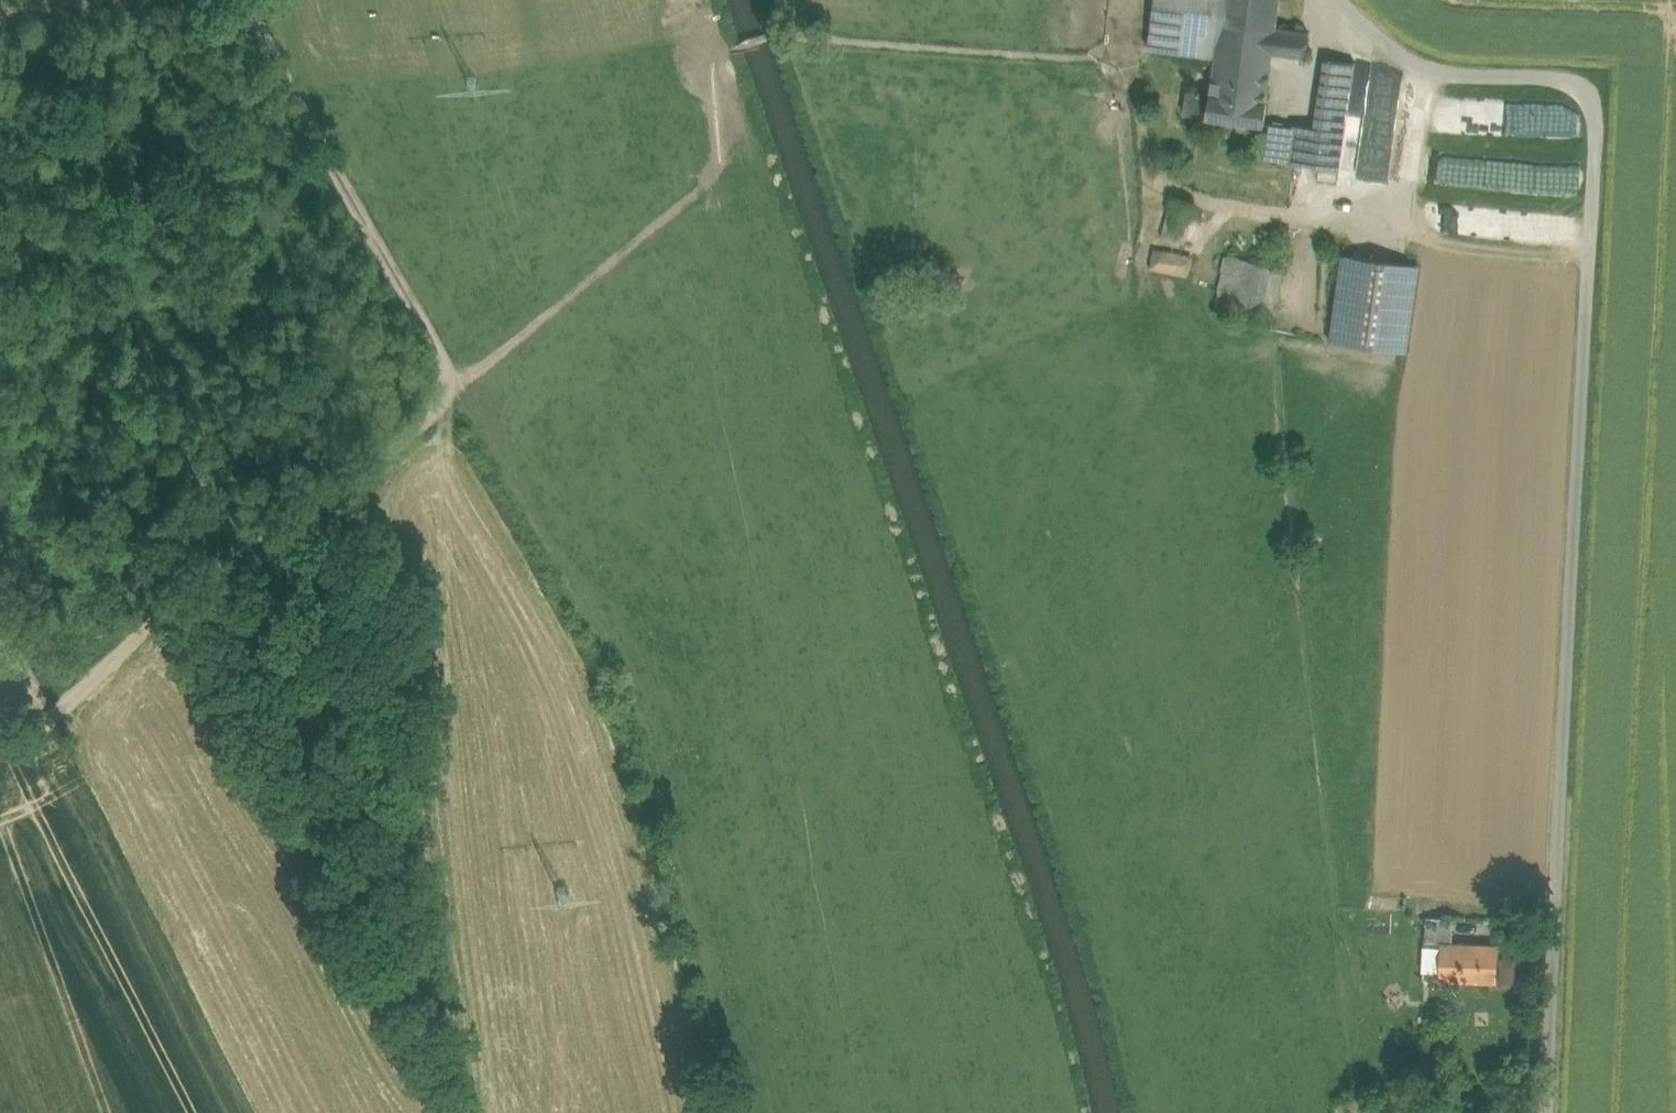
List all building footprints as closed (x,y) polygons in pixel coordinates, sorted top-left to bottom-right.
[(1226,0),(1157,0),(1151,50),(1210,58),(1210,64),(1218,65),(1226,0)] [(1218,65),(1216,78),(1270,83),(1273,52),(1276,27),(1278,0),(1226,0),(1218,65)] [(1276,27),(1273,52),(1304,55),(1306,29),(1276,27)] [(1315,131),(1345,134),(1353,61),(1325,57),(1315,131)] [(1214,95),(1212,117),(1266,122),(1270,83),(1216,78),(1214,95)] [(1186,114),(1212,117),(1214,95),(1188,92),(1186,114)] [(1271,124),(1266,157),(1295,161),(1299,129),(1299,128),(1271,124)] [(1345,134),(1315,131),(1299,129),(1295,161),(1340,168),(1345,134)] [(1166,235),(1181,238),(1187,239),(1193,206),(1173,202),(1166,235)] [(1154,246),(1150,267),(1187,274),(1194,241),(1187,239),(1181,238),(1179,251),(1154,246)] [(1278,259),(1226,248),(1214,306),(1266,317),(1278,259)] [(1417,266),(1345,256),(1332,340),(1405,350),(1417,266)] [(1442,940),(1453,941),(1454,918),(1428,916),(1425,978),(1440,979),(1442,940)] [(1496,960),(1496,943),(1453,941),(1442,940),(1440,979),(1495,981),(1496,960)] [(1496,960),(1495,981),(1506,981),(1507,960),(1496,960)]
